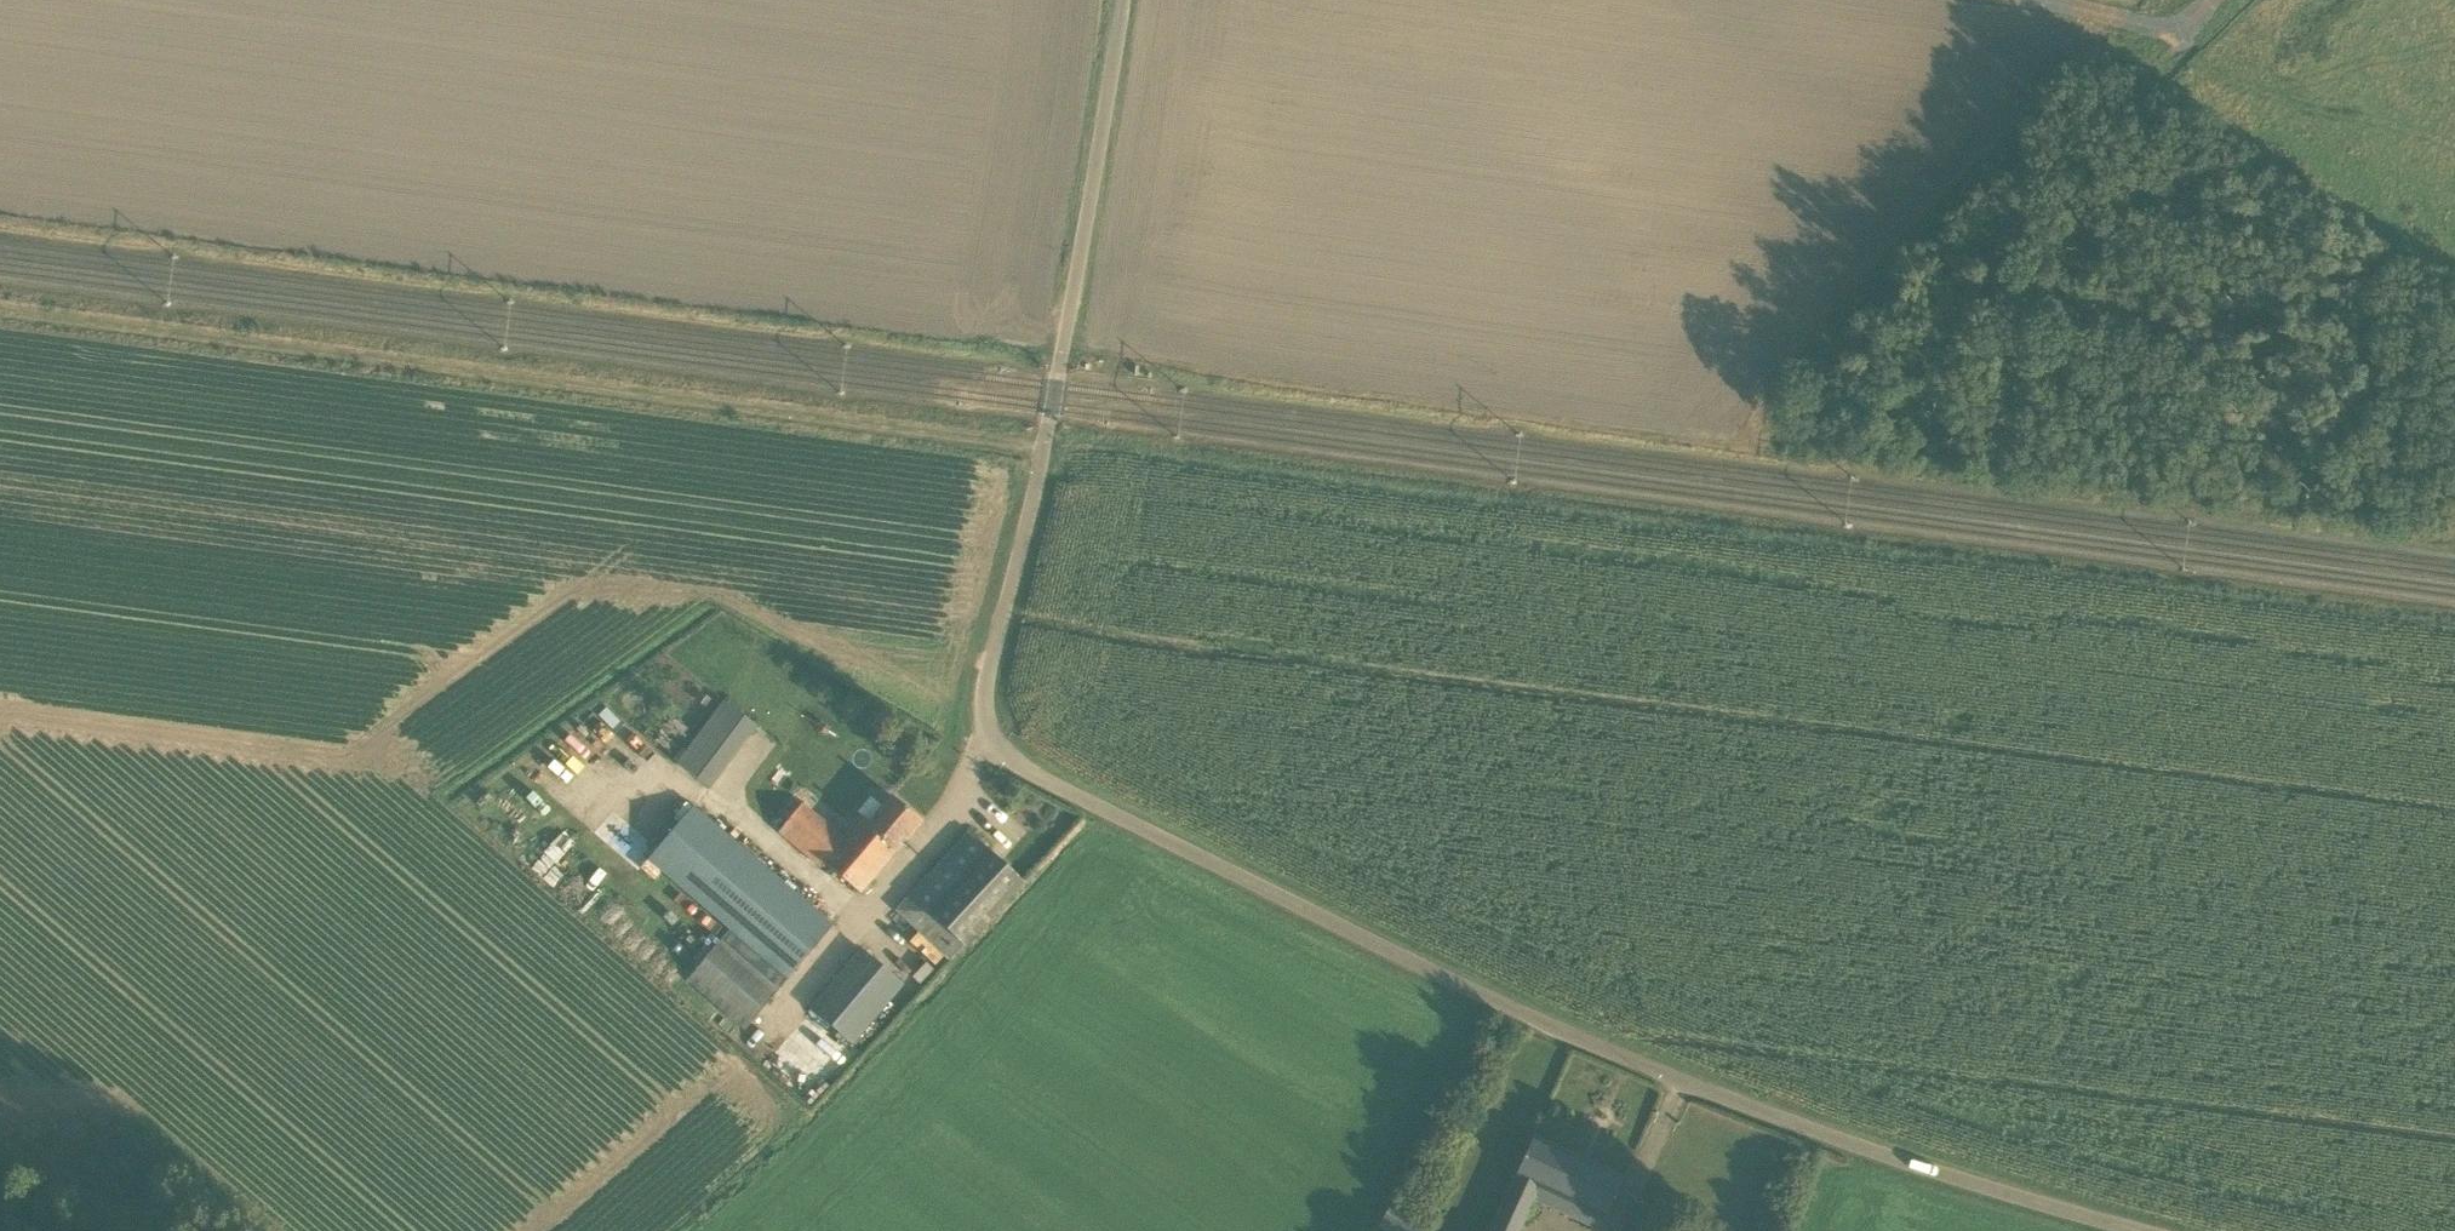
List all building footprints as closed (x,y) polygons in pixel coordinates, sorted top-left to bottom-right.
[(689,796),(700,782),(710,789),(757,726),(723,700),(665,778),(689,796)] [(921,821),(892,796),(881,808),(870,822),(863,816),(841,841),(801,806),(778,834),(818,869),(822,864),(857,894),(921,821)] [(834,923),(695,804),(646,861),(776,972),(768,980),(722,939),(686,980),(744,1030),(834,923)] [(955,957),(1023,881),(970,831),(894,911),(951,961),(955,957)] [(904,985),(860,946),(808,1007),(853,1045),(904,985)] [(1512,1030),(1514,1025),(1508,1022),(1505,1026),(1512,1030)] [(1623,1178),(1532,1136),(1514,1175),(1489,1230),(1521,1230),(1534,1202),(1564,1215),(1598,1230),(1623,1178)] [(1424,1219),(1391,1201),(1377,1227),(1385,1230),(1418,1230),(1424,1219)]
